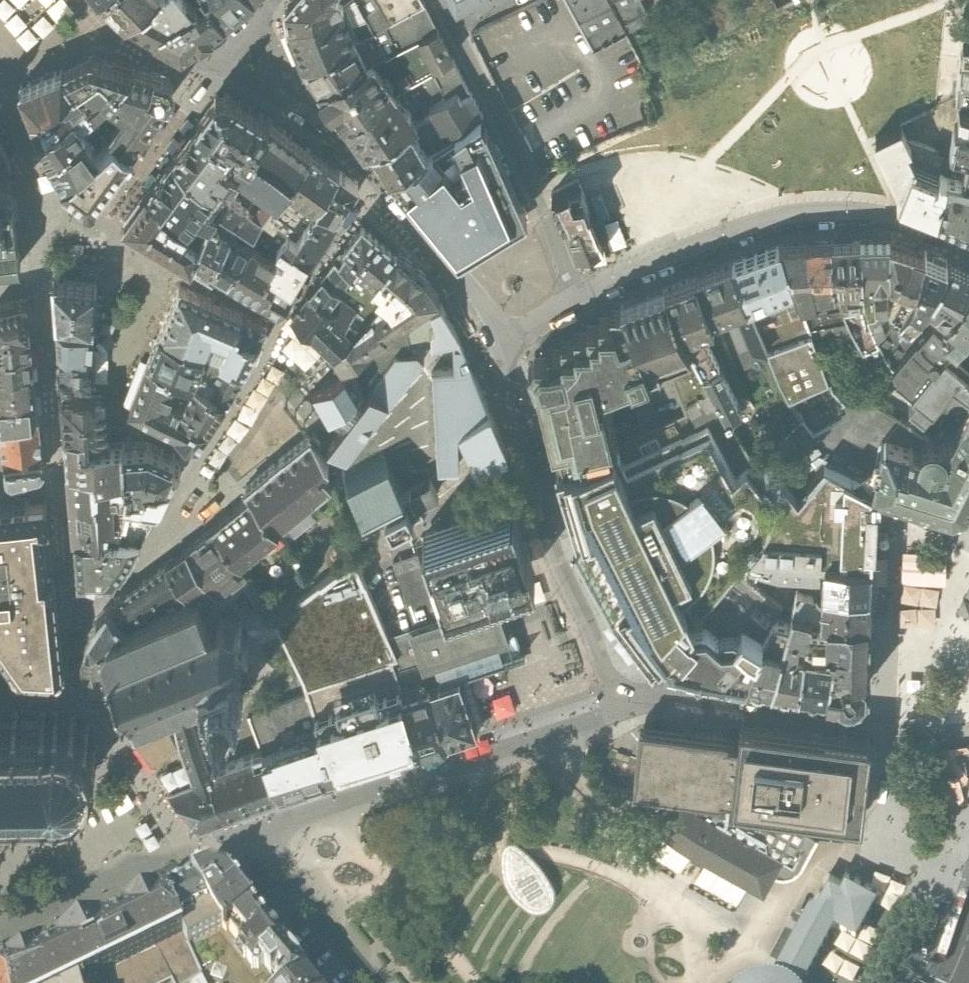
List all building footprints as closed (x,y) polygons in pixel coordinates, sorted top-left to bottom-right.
[(111,1),(127,13),(143,0),(110,0),(111,1)] [(127,13),(155,31),(162,20),(197,0),(143,0),(127,13)] [(155,31),(182,48),(192,42),(198,36),(226,14),(216,0),(210,0),(202,5),(199,0),(197,0),(162,20),(155,31)] [(246,0),(216,0),(226,14),(243,3),(246,0)] [(286,10),(287,19),(288,27),(289,29),(344,0),(294,0),(286,10)] [(289,29),(295,44),(303,64),(375,31),(386,25),(400,18),(390,0),(380,6),(379,4),(365,13),(358,0),(344,0),(289,29)] [(379,4),(380,6),(390,0),(400,18),(425,5),(422,0),(377,0),(379,4)] [(456,10),(478,0),(451,0),(456,10)] [(580,23),(613,6),(610,0),(566,0),(580,23)] [(626,33),(651,20),(640,0),(610,0),(613,6),(626,33)] [(400,18),(386,25),(391,34),(380,40),(386,53),(437,29),(425,5),(400,18)] [(580,23),(595,50),(626,33),(613,6),(580,23)] [(374,59),(395,92),(426,75),(431,72),(453,60),(437,29),(386,53),(374,59)] [(375,31),(303,64),(311,74),(319,86),(374,59),(386,53),(380,40),(375,31)] [(94,51),(60,62),(75,81),(78,79),(99,64),(112,77),(116,80),(133,65),(114,59),(94,51)] [(962,56),(960,71),(968,72),(968,56),(962,56)] [(395,92),(374,59),(319,86),(330,102),(342,119),(395,92)] [(453,60),(431,72),(446,101),(457,94),(461,100),(471,95),(453,60)] [(64,88),(76,103),(87,96),(90,95),(78,79),(75,81),(60,62),(18,80),(31,107),(64,88)] [(99,64),(78,79),(90,95),(112,77),(99,64)] [(124,106),(110,124),(137,148),(179,90),(179,83),(175,77),(156,72),(148,69),(133,65),(116,80),(112,77),(90,95),(87,96),(97,107),(108,94),(124,106)] [(426,75),(395,92),(401,101),(406,98),(411,105),(435,91),(426,75)] [(31,107),(39,127),(76,103),(64,88),(31,107)] [(220,93),(215,95),(197,120),(238,152),(246,158),(269,119),(227,92),(220,93)] [(395,92),(342,119),(354,136),(365,152),(368,149),(412,127),(417,125),(401,101),(395,92)] [(457,94),(446,101),(430,110),(432,113),(424,118),(426,121),(421,123),(437,147),(482,116),(471,95),(461,100),(457,94)] [(76,103),(39,127),(48,149),(82,124),(85,121),(82,117),(84,115),(85,117),(97,107),(87,96),(76,103)] [(59,175),(110,124),(96,112),(85,121),(82,124),(48,149),(59,175)] [(960,113),(958,129),(968,131),(968,115),(960,113)] [(406,197),(458,259),(494,237),(527,217),(482,116),(437,147),(427,153),(389,177),(406,197)] [(218,206),(239,219),(255,229),(284,185),(309,149),(291,136),(269,119),(246,158),(239,170),(265,188),(261,189),(249,208),(225,193),(218,206)] [(230,163),(238,152),(197,120),(172,154),(213,187),(222,175),(232,182),(239,170),(230,163)] [(137,148),(110,124),(59,175),(88,199),(100,197),(137,148)] [(368,149),(365,152),(377,169),(385,179),(389,177),(427,153),(412,127),(368,149)] [(958,129),(955,128),(951,152),(967,155),(962,177),(946,175),(937,221),(968,234),(968,131),(958,129)] [(900,129),(875,141),(899,190),(902,191),(897,205),(921,214),(937,221),(946,175),(949,159),(907,143),(900,129)] [(11,157),(0,131),(0,157),(11,157)] [(325,161),(309,149),(284,185),(255,229),(248,239),(257,245),(281,227),(288,232),(298,238),(311,218),(317,206),(326,190),(328,187),(329,187),(339,171),(325,161)] [(213,187),(172,154),(148,188),(189,220),(192,217),(198,209),(211,219),(217,207),(205,199),(213,187)] [(12,192),(11,176),(11,157),(0,157),(0,192),(12,192)] [(328,187),(326,190),(345,203),(351,195),(358,185),(339,171),(329,187),(328,187)] [(583,200),(577,187),(551,200),(560,219),(565,227),(588,216),(588,215),(583,200)] [(189,220),(148,188),(125,220),(190,258),(199,241),(183,228),(189,220)] [(345,203),(326,190),(317,206),(337,217),(341,210),(345,203)] [(12,192),(0,192),(0,265),(20,262),(15,214),(14,207),(12,192)] [(317,206),(311,218),(330,230),(333,224),(337,217),(317,206)] [(593,256),(603,253),(588,216),(565,227),(578,262),(593,256)] [(288,232),(282,240),(311,260),(320,246),(330,230),(311,218),(298,238),(288,232)] [(212,271),(231,233),(220,227),(220,225),(210,219),(199,241),(190,258),(212,271)] [(341,288),(356,271),(368,280),(373,284),(399,254),(388,245),(376,234),(362,226),(323,275),(341,288)] [(249,247),(229,280),(262,300),(277,277),(269,272),(277,256),(283,259),(287,254),(277,248),(282,240),(288,232),(281,227),(257,245),(253,248),(251,247),(251,248),(249,247)] [(231,233),(212,271),(229,280),(249,247),(235,237),(238,232),(233,229),(231,233)] [(277,277),(294,288),(311,260),(282,240),(277,248),(287,254),(283,259),(277,256),(269,272),(277,277)] [(864,306),(868,316),(889,311),(889,307),(887,306),(889,294),(889,278),(889,243),(874,244),(860,244),(862,290),(864,305),(864,306)] [(887,306),(889,307),(900,314),(913,293),(924,254),(907,249),(889,243),(889,278),(889,294),(887,306)] [(835,291),(862,290),(860,244),(846,245),(831,246),(832,275),(835,290),(835,291)] [(815,293),(835,290),(832,275),(831,246),(819,247),(807,248),(811,277),(815,293)] [(780,250),(779,250),(795,291),(800,304),(817,302),(815,293),(811,277),(807,248),(790,249),(780,250)] [(795,291),(779,250),(748,262),(731,269),(748,310),(795,291)] [(414,289),(427,278),(412,266),(399,254),(373,284),(380,289),(375,296),(383,300),(414,289)] [(924,254),(913,293),(924,300),(937,280),(947,263),(935,258),(924,254)] [(947,263),(937,280),(924,300),(918,309),(933,321),(937,325),(947,314),(954,307),(968,285),(968,273),(961,270),(947,263)] [(748,310),(731,269),(714,275),(696,282),(712,322),(728,315),(746,360),(765,351),(748,310)] [(383,300),(375,296),(362,285),(368,280),(356,271),(341,288),(335,294),(356,310),(367,319),(383,300)] [(323,275),(310,291),(329,305),(335,294),(341,288),(323,275)] [(280,311),(294,288),(277,277),(262,300),(280,311)] [(97,282),(54,278),(57,318),(93,323),(97,282)] [(414,289),(383,300),(367,319),(333,356),(343,369),(375,349),(375,343),(441,300),(434,289),(427,278),(414,289)] [(718,336),(712,322),(696,282),(681,288),(665,294),(683,338),(728,421),(741,412),(705,342),(718,336)] [(954,307),(947,314),(937,325),(955,339),(968,322),(968,285),(954,307)] [(166,316),(159,332),(204,352),(210,354),(220,358),(232,331),(236,333),(244,315),(179,287),(166,316)] [(310,291),(291,316),(313,336),(331,318),(343,330),(356,310),(335,294),(329,305),(310,291)] [(795,291),(748,310),(765,351),(778,383),(789,401),(829,382),(800,304),(795,291)] [(882,352),(893,369),(933,321),(918,309),(924,300),(913,293),(900,314),(899,317),(876,338),(882,352)] [(683,338),(665,294),(621,310),(611,312),(612,320),(600,321),(600,328),(587,328),(588,337),(575,338),(575,345),(562,346),(562,354),(549,354),(550,361),(535,362),(529,371),(535,388),(546,430),(556,473),(581,465),(617,448),(603,389),(631,378),(664,363),(685,416),(674,421),(684,437),(707,424),(736,475),(748,463),(751,459),(728,421),(683,338)] [(28,329),(25,296),(0,302),(0,332),(28,329)] [(434,375),(439,463),(461,462),(460,432),(480,474),(512,455),(490,410),(466,358),(442,305),(431,310),(437,330),(432,333),(433,352),(454,351),(455,363),(455,373),(434,375)] [(872,329),(876,338),(899,317),(900,314),(889,307),(889,311),(868,316),(872,329)] [(331,318),(313,336),(333,356),(367,319),(356,310),(343,330),(331,318)] [(264,324),(244,315),(236,333),(259,343),(267,325),(264,324)] [(58,329),(59,346),(90,350),(92,332),(93,323),(57,318),(58,329)] [(897,380),(911,391),(944,352),(955,339),(937,325),(933,321),(893,369),(899,378),(897,380)] [(944,352),(968,373),(968,322),(955,339),(944,352)] [(0,332),(0,349),(30,346),(29,329),(28,329),(0,332)] [(238,365),(245,368),(253,353),(259,343),(236,333),(232,331),(220,358),(238,365)] [(159,332),(147,362),(180,376),(192,381),(199,365),(204,352),(159,332)] [(0,349),(0,368),(32,365),(30,346),(0,349)] [(59,346),(61,378),(89,379),(90,350),(59,346)] [(798,494),(825,460),(875,485),(889,489),(952,507),(959,505),(966,502),(968,495),(968,373),(944,352),(911,391),(931,406),(930,409),(944,417),(939,425),(944,428),(938,439),(935,438),(931,437),(928,438),(873,402),(868,393),(846,406),(851,415),(813,436),(802,422),(767,456),(798,494)] [(220,358),(210,354),(204,368),(212,372),(220,358)] [(325,388),(309,398),(326,427),(332,422),(335,424),(340,429),(328,444),(348,461),(422,367),(424,363),(418,357),(396,359),(363,401),(359,397),(364,393),(352,372),(325,388)] [(204,368),(199,365),(192,381),(195,382),(207,387),(226,400),(232,390),(245,368),(238,365),(220,358),(212,372),(204,368)] [(135,392),(130,408),(166,426),(199,441),(204,434),(208,427),(184,416),(176,411),(181,402),(169,396),(180,376),(147,362),(135,392)] [(0,368),(0,383),(33,380),(32,365),(0,368)] [(192,381),(180,376),(169,396),(181,402),(183,404),(195,382),(192,381)] [(33,380),(0,383),(0,397),(35,394),(34,380),(33,380)] [(208,427),(216,415),(226,400),(207,387),(195,382),(183,404),(181,402),(176,411),(184,416),(208,427)] [(0,397),(0,417),(0,418),(37,412),(35,394),(0,397)] [(62,399),(65,435),(79,434),(80,448),(106,446),(106,433),(103,396),(94,397),(62,399)] [(313,440),(280,399),(277,401),(311,441),(313,440)] [(37,412),(0,418),(2,437),(39,432),(37,412)] [(778,413),(762,423),(769,436),(786,426),(778,413)] [(576,538),(596,580),(611,607),(627,627),(654,662),(735,567),(749,551),(762,536),(780,494),(754,469),(748,463),(736,475),(707,424),(684,437),(674,421),(617,448),(581,465),(556,473),(576,538)] [(39,432),(2,437),(3,450),(41,446),(39,432)] [(67,460),(68,468),(96,470),(97,478),(127,476),(122,445),(106,446),(80,448),(79,434),(65,435),(67,460)] [(251,500),(276,533),(331,490),(321,474),(329,467),(310,441),(248,490),(246,493),(246,494),(251,500)] [(122,445),(127,476),(126,483),(144,483),(145,475),(170,478),(177,462),(174,454),(149,442),(122,445)] [(3,450),(6,465),(42,460),(41,446),(3,450)] [(875,485),(825,460),(798,494),(767,456),(754,469),(780,494),(762,536),(749,551),(872,557),(872,548),(874,520),(875,485)] [(43,468),(42,460),(6,465),(7,476),(12,479),(40,472),(43,468)] [(388,462),(347,482),(365,520),(387,510),(396,527),(440,510),(430,490),(409,500),(388,462)] [(72,514),(74,536),(106,537),(108,527),(120,530),(124,500),(126,483),(127,476),(97,478),(96,470),(68,468),(72,514)] [(162,495),(170,478),(145,475),(144,483),(126,483),(124,500),(158,505),(162,495)] [(18,671),(57,673),(61,669),(64,665),(62,640),(47,500),(12,504),(0,506),(0,642),(9,655),(8,657),(9,658),(10,658),(18,668),(17,669),(18,671)] [(158,505),(124,500),(120,530),(118,537),(141,538),(158,505)] [(212,531),(240,566),(278,535),(276,533),(251,500),(212,531)] [(515,510),(413,545),(418,558),(433,603),(441,624),(509,601),(505,591),(502,579),(535,568),(515,510)] [(76,568),(77,580),(113,580),(131,558),(141,538),(118,537),(120,530),(108,527),(106,537),(74,536),(76,568)] [(220,597),(248,575),(240,566),(212,531),(184,553),(166,566),(178,582),(170,588),(172,591),(182,608),(192,604),(191,601),(198,599),(202,610),(220,597)] [(872,557),(749,551),(735,567),(752,580),(785,581),(785,580),(759,578),(760,567),(778,572),(823,573),(823,583),(870,585),(872,557)] [(406,563),(393,567),(416,632),(441,624),(433,603),(418,558),(406,563)] [(424,748),(410,703),(401,675),(395,654),(389,637),(362,561),(340,566),(315,592),(275,621),(307,693),(337,777),(385,761),(424,748)] [(122,597),(108,607),(124,629),(126,628),(127,630),(144,623),(143,621),(151,618),(151,620),(169,613),(168,611),(175,608),(175,610),(182,608),(172,591),(170,588),(178,582),(166,566),(150,577),(122,597)] [(709,675),(742,680),(752,652),(775,613),(781,603),(752,580),(735,567),(654,662),(670,666),(709,675)] [(869,613),(870,585),(823,583),(822,597),(818,597),(813,593),(796,589),(784,588),(785,581),(752,580),(781,603),(793,606),(810,611),(869,613)] [(927,616),(927,611),(932,612),(933,598),(920,598),(921,585),(904,584),(903,615),(927,616)] [(102,643),(99,650),(111,677),(121,702),(118,703),(120,707),(122,706),(132,729),(129,730),(131,734),(132,734),(155,725),(209,702),(211,708),(244,695),(231,661),(236,659),(240,663),(243,659),(240,656),(245,644),(250,643),(250,639),(244,639),(240,627),(244,623),(240,620),(237,624),(224,619),(224,614),(219,614),(220,620),(208,625),(202,610),(198,599),(191,601),(192,604),(182,608),(175,610),(175,608),(168,611),(169,613),(151,620),(151,618),(143,621),(144,623),(127,630),(126,628),(124,629),(125,631),(104,640),(102,643)] [(412,630),(432,693),(463,683),(515,666),(529,661),(509,601),(441,624),(416,632),(412,630)] [(810,611),(793,606),(790,616),(771,684),(798,688),(806,636),(810,611)] [(88,637),(102,643),(104,640),(125,631),(124,629),(108,607),(96,621),(88,637)] [(869,613),(810,611),(806,636),(834,638),(826,692),(853,697),(866,686),(869,613)] [(790,616),(775,613),(752,652),(742,680),(771,684),(790,616)] [(401,675),(410,703),(424,748),(447,741),(432,693),(412,630),(389,637),(395,654),(401,675)] [(834,638),(806,636),(798,688),(826,692),(834,638)] [(83,656),(85,683),(103,680),(104,681),(105,681),(107,681),(109,680),(110,679),(111,677),(99,650),(102,643),(88,637),(83,656)] [(478,729),(463,683),(432,693),(447,741),(478,729)] [(493,690),(499,705),(514,699),(509,684),(493,690)] [(249,713),(263,751),(279,795),(337,777),(307,693),(249,713)] [(189,760),(204,754),(190,710),(175,716),(182,743),(189,760)] [(6,816),(10,817),(10,814),(6,813),(4,803),(8,801),(14,797),(19,796),(19,788),(41,787),(41,796),(47,795),(47,787),(54,789),(54,796),(60,796),(60,788),(69,786),(72,792),(77,790),(73,783),(81,777),(87,782),(90,778),(84,773),(88,764),(95,766),(97,761),(89,759),(89,749),(96,748),(95,743),(88,744),(84,736),(89,731),(86,727),(80,732),(72,725),(75,719),(71,716),(67,723),(58,722),(58,714),(52,714),(53,721),(45,723),(45,714),(39,715),(40,723),(17,723),(17,715),(11,715),(11,723),(0,723),(0,823),(6,816)] [(658,727),(640,724),(637,750),(632,787),(663,791),(703,796),(705,792),(706,792),(729,805),(737,740),(727,739),(728,735),(726,734),(711,732),(673,728),(658,727)] [(737,740),(729,805),(767,824),(772,814),(816,839),(817,839),(817,838),(832,838),(844,838),(846,818),(862,819),(868,760),(871,738),(764,727),(739,724),(737,740)] [(156,771),(169,766),(168,760),(180,755),(180,752),(167,727),(157,731),(155,725),(134,733),(132,734),(137,745),(156,771)] [(952,821),(968,784),(968,747),(939,746),(937,769),(944,814),(952,821)] [(279,795),(263,751),(209,770),(225,814),(279,795)] [(169,766),(156,771),(201,823),(225,814),(209,770),(204,754),(189,760),(169,766)] [(770,878),(772,875),(777,877),(783,877),(788,876),(793,875),(797,872),(801,867),(804,861),(816,839),(772,814),(767,824),(729,805),(706,792),(705,792),(703,796),(694,812),(678,797),(651,823),(656,827),(667,837),(691,853),(750,885),(763,892),(770,878)] [(508,841),(504,844),(502,852),(501,863),(503,874),(507,886),(515,898),(524,906),(532,910),(539,912),(548,908),(554,902),(556,892),(553,879),(546,868),(537,856),(525,846),(515,841),(508,841)] [(833,927),(854,939),(869,913),(881,891),(869,884),(846,871),(840,881),(830,875),(829,875),(815,902),(808,913),(800,928),(780,965),(772,980),(766,980),(759,980),(752,982),(750,982),(802,982),(805,978),(816,957),(833,927)] [(214,873),(192,882),(215,922),(223,933),(227,938),(230,936),(241,949),(268,929),(245,901),(233,885),(224,875),(214,873)] [(187,951),(223,933),(215,922),(192,882),(179,888),(164,896),(182,938),(181,938),(187,951)] [(187,951),(181,938),(182,938),(164,896),(111,921),(96,928),(93,930),(92,928),(78,935),(65,941),(66,943),(37,957),(14,964),(4,968),(3,968),(6,982),(201,982),(187,951)] [(241,949),(255,969),(261,965),(269,958),(268,957),(282,946),(271,933),(268,929),(241,949)] [(307,977),(294,961),(282,946),(268,957),(269,958),(261,965),(275,982),(298,982),(307,977)]
